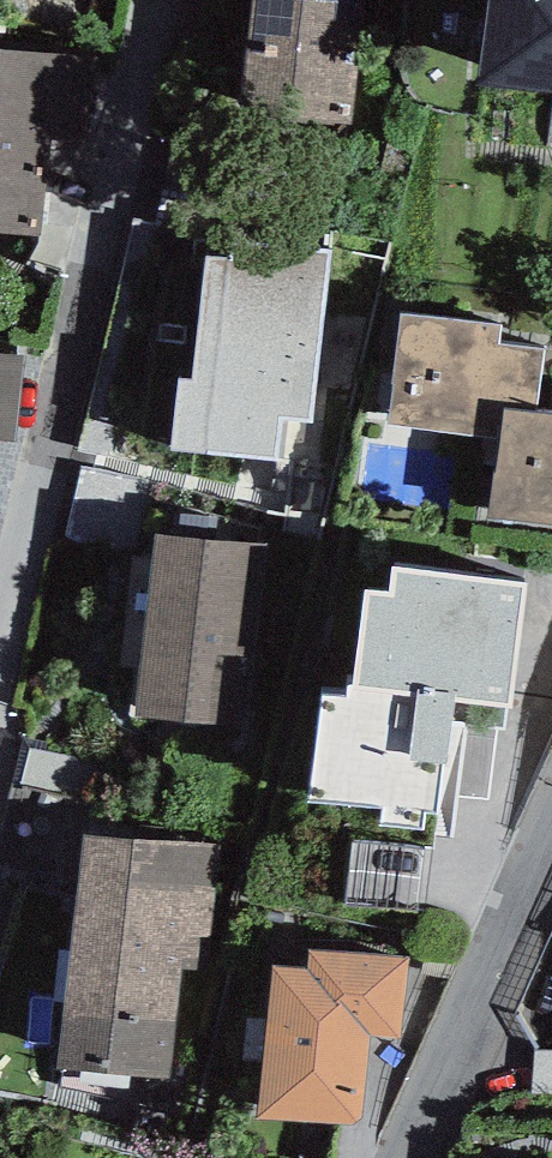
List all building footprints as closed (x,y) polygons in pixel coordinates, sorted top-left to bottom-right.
[(351,124),(364,0),(252,0),(240,112),(351,124)] [(478,72),(551,83),(551,0),(488,0),(478,72)] [(0,46),(0,230),(42,235),(54,138),(85,141),(95,57),(0,46)] [(317,426),(338,246),(226,233),(205,414),(317,426)] [(387,423),(497,437),(501,404),(537,409),(545,348),(498,342),(500,324),(401,312),(387,423)] [(0,351),(0,439),(17,441),(27,354),(0,351)] [(497,437),(487,516),(551,524),(551,411),(537,409),(501,404),(497,437)] [(246,723),(266,543),(157,530),(137,710),(246,723)] [(383,820),(424,825),(426,808),(438,810),(452,692),(511,699),(525,581),(396,566),(393,588),(368,585),(357,679),(349,678),(348,692),(325,690),(313,795),(385,803),(383,820)] [(219,844),(81,830),(58,1063),(170,1074),(181,967),(207,969),(219,844)] [(306,965),(273,962),(258,1114),(360,1124),(371,1034),(399,1036),(407,955),(308,946),(306,965)]
